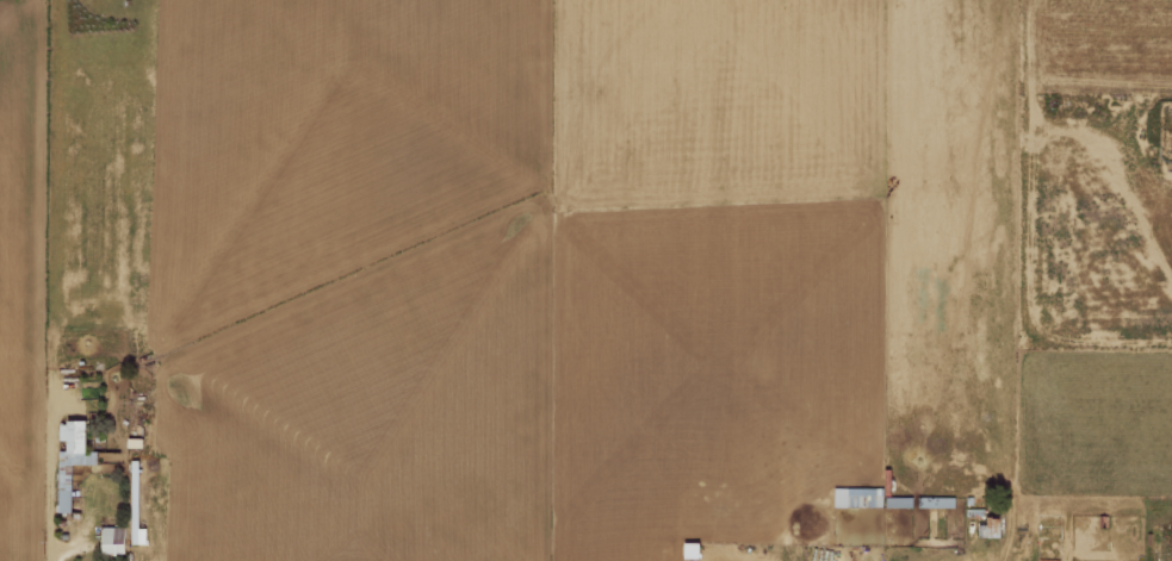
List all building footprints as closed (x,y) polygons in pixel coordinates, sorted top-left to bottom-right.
[(89,420),(60,420),(60,440),(69,440),(69,450),(59,450),(59,512),(74,512),(74,464),(98,464),(98,450),(89,450),(89,420)] [(885,486),(836,488),(836,507),(886,506),(885,486)] [(132,543),(147,543),(147,527),(140,527),(140,516),(132,516),(132,543)] [(103,553),(127,552),(126,526),(103,527),(103,553)] [(686,557),(702,558),(703,542),(686,541),(686,557)]
